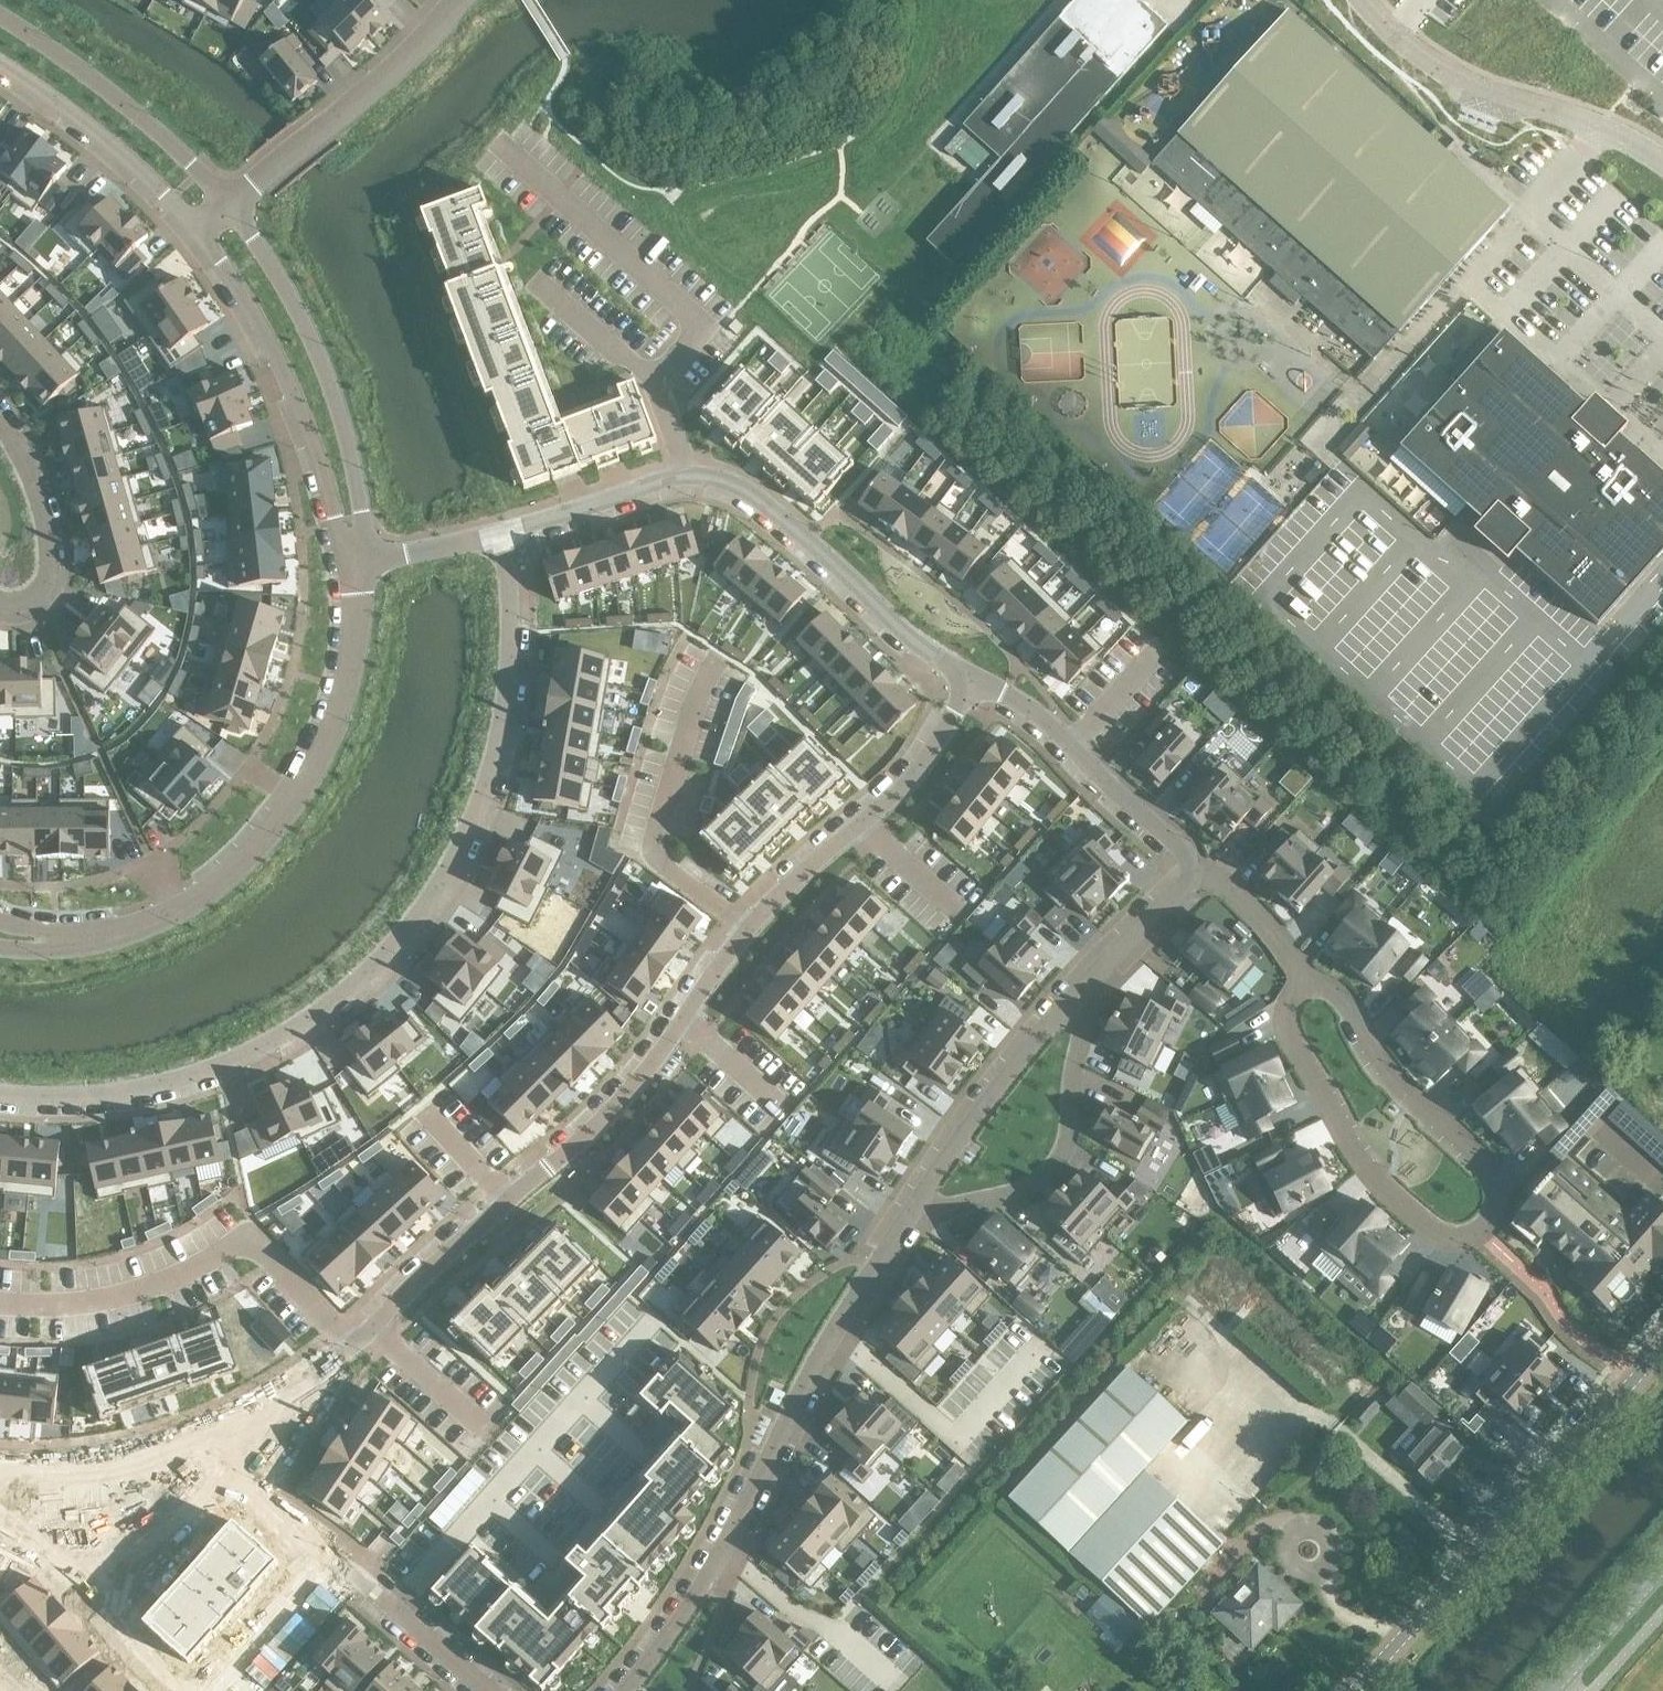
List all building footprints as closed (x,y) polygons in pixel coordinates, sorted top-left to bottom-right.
[(182,3),(205,16),(214,0),(184,0),(182,3)] [(205,16),(206,17),(210,10),(244,29),(258,4),(251,0),(214,0),(205,16)] [(337,2),(373,38),(391,20),(376,4),(380,0),(339,0),(337,2)] [(1062,15),(964,125),(1001,158),(986,175),(927,241),(954,265),(1169,25),(1141,0),(1075,0),(1062,15)] [(274,2),(265,9),(280,27),(289,19),(274,2)] [(337,2),(308,31),(328,52),(338,41),(350,53),(368,35),(372,39),(373,38),(337,2)] [(1491,193),(1427,136),(1287,11),(1152,162),(1374,360),(1445,281),(1509,209),(1491,193)] [(293,34),(260,61),(293,101),(317,81),(306,67),(298,56),(297,57),(293,52),(302,45),(293,34)] [(1142,172),(1155,158),(1108,113),(1095,128),(1142,172)] [(0,142),(0,184),(12,193),(10,195),(11,195),(18,187),(48,146),(26,130),(13,148),(2,139),(0,142)] [(18,187),(11,195),(12,196),(33,212),(39,203),(51,212),(68,189),(57,180),(66,167),(55,159),(59,153),(50,147),(49,147),(48,146),(18,187)] [(480,190),(421,212),(430,236),(432,235),(451,286),(445,289),(486,398),(492,395),(511,447),(508,448),(524,489),(552,478),(553,480),(581,470),(580,468),(632,449),(632,451),(657,442),(634,382),(617,389),(622,401),(560,424),(561,428),(556,429),(474,211),(487,207),(480,190)] [(89,199),(61,227),(90,257),(98,250),(97,249),(128,216),(110,198),(99,209),(89,199)] [(128,216),(97,249),(98,250),(126,278),(146,258),(137,248),(148,236),(138,226),(140,225),(132,216),(130,218),(128,216)] [(44,232),(31,246),(49,263),(59,251),(46,239),(49,236),(44,232)] [(14,251),(9,258),(19,266),(24,259),(14,251)] [(24,259),(19,266),(29,275),(34,268),(24,259)] [(156,279),(124,301),(147,335),(156,329),(197,300),(182,278),(164,290),(156,279)] [(51,283),(45,289),(54,299),(60,293),(51,283)] [(12,305),(0,293),(0,316),(12,305)] [(60,293),(54,299),(63,308),(69,302),(60,293)] [(156,329),(147,335),(171,369),(203,347),(195,335),(208,326),(194,304),(198,301),(197,300),(156,329)] [(0,316),(0,348),(28,323),(12,305),(0,316)] [(84,319),(77,325),(85,335),(92,329),(84,319)] [(0,348),(0,363),(1,364),(3,362),(11,371),(44,340),(28,323),(0,348)] [(92,329),(85,335),(93,345),(100,340),(92,329)] [(1503,332),(1399,448),(1597,625),(1662,551),(1662,475),(1503,332)] [(44,340),(11,371),(19,380),(17,382),(25,390),(60,358),(59,357),(44,340)] [(120,354),(132,370),(148,357),(136,341),(120,354)] [(60,358),(25,390),(26,391),(28,389),(44,407),(59,393),(65,395),(75,386),(74,380),(85,369),(67,350),(59,357),(60,358)] [(211,366),(180,379),(196,419),(201,417),(200,416),(247,397),(237,371),(217,380),(211,366)] [(704,411),(702,413),(705,415),(739,445),(738,445),(739,446),(781,400),(780,399),(777,402),(744,373),(744,372),(741,370),(740,372),(705,411),(704,411)] [(247,397),(200,416),(201,417),(216,454),(243,443),(237,430),(252,423),(247,410),(253,408),(249,397),(248,398),(247,397)] [(781,400),(739,446),(741,448),(744,444),(778,475),(817,432),(816,431),(815,431),(781,401),(782,400),(781,400)] [(106,407),(58,421),(64,444),(61,445),(62,446),(116,431),(115,430),(113,430),(106,407)] [(141,408),(134,412),(139,424),(147,420),(141,408)] [(147,420),(139,424),(145,436),(153,432),(147,420)] [(116,431),(62,446),(65,457),(68,456),(71,468),(114,456),(115,457),(122,455),(116,431)] [(817,432),(778,475),(813,506),(812,507),(815,509),(816,507),(816,506),(851,467),(851,468),(853,465),(851,463),(850,463),(817,433),(818,433),(817,432)] [(921,436),(915,442),(925,451),(931,445),(921,436)] [(931,445),(925,451),(935,460),(940,454),(931,445)] [(162,453),(154,456),(159,468),(167,464),(162,453)] [(114,456),(71,468),(77,491),(121,479),(120,478),(115,457),(114,456)] [(246,464),(220,467),(223,493),(228,492),(228,491),(273,486),(270,461),(265,461),(262,456),(249,458),(246,464)] [(167,464),(159,468),(164,480),(172,477),(167,464)] [(953,465),(947,471),(957,480),(963,474),(953,465)] [(868,490),(858,505),(876,518),(899,486),(881,473),(871,487),(871,486),(868,490)] [(963,474),(957,480),(967,489),(972,482),(963,474)] [(121,479),(77,491),(81,503),(78,503),(81,515),(135,500),(128,476),(120,478),(121,479)] [(190,482),(182,485),(185,498),(194,495),(190,482)] [(273,486),(228,491),(228,492),(231,513),(231,515),(278,508),(278,505),(275,505),(273,486)] [(899,486),(876,518),(879,520),(878,520),(892,531),(917,498),(899,486)] [(984,493),(979,499),(988,508),(994,502),(984,493)] [(194,495),(185,498),(189,510),(198,508),(194,495)] [(917,498),(892,531),(907,541),(910,543),(934,511),(933,510),(917,498)] [(179,499),(171,501),(174,514),(183,511),(179,499)] [(135,500),(81,515),(84,526),(87,525),(90,537),(133,525),(134,526),(141,524),(135,500)] [(934,511),(910,543),(914,546),(927,556),(957,515),(939,502),(933,510),(934,511)] [(994,502),(988,508),(998,516),(1004,511),(994,502)] [(231,513),(225,514),(228,538),(225,538),(226,540),(281,534),(278,508),(231,515),(231,513)] [(183,511),(174,514),(177,526),(186,524),(183,511)] [(957,515),(927,556),(929,557),(929,558),(937,563),(944,568),(967,536),(969,537),(972,533),(955,520),(958,516),(957,515)] [(686,517),(665,524),(677,561),(699,555),(686,517)] [(665,524),(645,530),(657,568),(677,561),(665,524)] [(133,525),(90,537),(95,556),(93,557),(94,560),(140,548),(140,547),(134,526),(133,525)] [(706,525),(703,538),(711,540),(714,527),(706,525)] [(714,527),(711,540),(720,542),(723,529),(714,527)] [(201,529),(193,530),(194,543),(203,542),(201,529)] [(641,531),(624,536),(637,575),(657,568),(645,530),(641,531)] [(281,534),(226,540),(228,562),(226,562),(226,563),(236,562),(284,557),(281,534)] [(188,536),(179,537),(181,550),(189,549),(188,536)] [(608,542),(605,543),(617,581),(637,575),(624,536),(608,541),(608,542)] [(967,536),(944,568),(962,581),(986,549),(969,537),(967,536)] [(725,554),(713,567),(730,581),(756,551),(743,539),(743,540),(739,537),(728,550),(727,550),(724,553),(725,554)] [(203,542),(194,543),(196,556),(205,555),(203,542)] [(1039,542),(1033,548),(1043,557),(1049,551),(1039,542)] [(605,543),(584,550),(597,588),(617,581),(605,543)] [(140,548),(94,560),(101,585),(123,579),(128,583),(141,579),(142,573),(157,569),(150,544),(140,547),(140,548)] [(581,550),(564,556),(577,594),(597,588),(584,550),(581,551),(581,550)] [(756,551),(730,581),(747,595),(772,565),(756,551)] [(1049,551),(1043,557),(1053,566),(1059,559),(1049,551)] [(564,556),(543,563),(555,601),(577,594),(564,556)] [(236,562),(226,563),(229,588),(287,581),(284,557),(236,562)] [(1011,558),(976,593),(992,609),(1027,573),(1011,558)] [(772,565),(747,595),(763,609),(789,579),(786,577),(787,576),(779,570),(772,565)] [(205,566),(196,566),(196,579),(205,579),(205,566)] [(1071,570),(1065,576),(1074,585),(1080,579),(1071,570)] [(1027,573),(992,609),(994,611),(993,611),(1000,618),(1001,618),(1007,624),(1042,588),(1027,573)] [(789,579),(763,609),(780,623),(805,593),(789,579)] [(1080,579),(1074,585),(1084,594),(1090,587),(1080,579)] [(1042,588),(1007,624),(1013,630),(1020,637),(1022,639),(1057,603),(1042,588)] [(1102,598),(1096,605),(1106,614),(1112,607),(1102,598)] [(232,624),(232,625),(278,638),(285,614),(239,601),(232,624)] [(195,602),(194,615),(202,617),(204,603),(195,602)] [(1057,603),(1022,639),(1037,654),(1072,617),(1057,603)] [(104,606),(87,627),(131,662),(156,629),(125,605),(116,616),(104,606)] [(1112,607),(1106,614),(1116,622),(1122,616),(1112,607)] [(673,613),(660,614),(661,622),(674,621),(673,613)] [(825,613),(796,641),(812,657),(840,629),(825,613)] [(660,614),(647,615),(648,623),(661,622),(660,614)] [(632,615),(619,616),(619,625),(633,624),(632,615)] [(619,616),(606,617),(607,625),(619,625),(619,616)] [(1072,617),(1037,654),(1040,656),(1039,656),(1052,669),(1088,633),(1087,632),(1079,639),(1066,626),(1073,618),(1072,617)] [(591,618),(578,619),(579,627),(592,626),(591,618)] [(578,619),(565,620),(566,628),(579,627),(578,619)] [(225,622),(218,646),(225,648),(271,661),(278,638),(232,625),(232,624),(225,622)] [(192,625),(189,638),(197,640),(200,627),(192,625)] [(79,637),(70,648),(83,658),(74,669),(105,694),(131,662),(87,627),(86,628),(84,626),(76,636),(79,637)] [(702,626),(697,633),(708,640),(712,633),(702,626)] [(840,629),(812,657),(827,672),(855,644),(854,643),(854,642),(847,635),(840,629)] [(1088,633),(1052,669),(1068,684),(1081,672),(1084,668),(1103,648),(1088,633)] [(189,638),(186,651),(195,653),(197,640),(189,638)] [(726,642),(721,649),(732,656),(736,649),(726,642)] [(855,644),(827,672),(842,687),(870,659),(855,644)] [(557,649),(553,674),(607,685),(612,659),(583,654),(581,648),(568,645),(564,650),(557,649)] [(218,646),(211,670),(218,672),(219,670),(265,685),(271,661),(225,648),(218,646)] [(736,649),(732,656),(743,663),(748,656),(736,649)] [(870,659),(842,687),(857,702),(885,674),(871,659),(870,659)] [(16,663),(14,663),(15,719),(57,718),(56,679),(42,679),(41,663),(28,663),(27,660),(16,661),(16,663)] [(14,716),(14,719),(15,719),(14,663),(0,664),(0,717),(14,716)] [(180,669),(174,681),(182,685),(188,673),(180,669)] [(213,693),(212,694),(256,706),(261,687),(264,688),(265,685),(219,670),(218,672),(213,693)] [(553,674),(548,700),(603,709),(607,685),(553,674)] [(885,674),(857,702),(871,717),(900,689),(885,674)] [(774,676),(768,682),(777,691),(783,685),(774,676)] [(649,679),(644,691),(653,694),(657,682),(649,679)] [(174,681),(168,693),(176,696),(182,685),(174,681)] [(745,683),(741,690),(752,697),(756,689),(745,683)] [(783,685),(777,691),(786,701),(793,695),(783,685)] [(900,689),(871,717),(887,733),(916,705),(900,689)] [(202,690),(195,715),(226,724),(227,730),(240,733),(244,729),(249,730),(256,706),(212,694),(213,693),(202,690)] [(741,690),(736,699),(748,704),(752,697),(741,690)] [(644,691),(640,703),(648,706),(653,694),(644,691)] [(1213,691),(1205,703),(1228,719),(1236,707),(1213,691)] [(736,699),(733,708),(745,712),(748,704),(736,699)] [(548,700),(544,725),(601,735),(602,733),(599,733),(603,709),(548,700)] [(804,706),(797,712),(807,721),(813,715),(804,706)] [(731,714),(730,716),(743,720),(745,712),(733,708),(731,714)] [(766,709),(760,715),(769,725),(775,718),(766,709)] [(1155,742),(1136,763),(1151,776),(1148,779),(1158,788),(1195,747),(1170,724),(1174,719),(1164,710),(1144,732),(1155,742)] [(760,715),(753,722),(762,731),(769,725),(760,715)] [(813,715),(807,721),(816,731),(822,725),(813,715)] [(730,716),(727,724),(740,728),(743,720),(730,716)] [(753,722),(747,728),(756,737),(762,731),(753,722)] [(727,724),(725,732),(737,736),(740,728),(727,724)] [(184,725),(157,755),(198,793),(202,797),(220,775),(204,761),(213,750),(184,725)] [(546,729),(542,750),(597,759),(601,735),(544,725),(543,729),(546,729)] [(769,725),(762,731),(771,740),(777,734),(769,725)] [(633,727),(630,740),(639,742),(642,729),(633,727)] [(762,731),(756,737),(765,746),(771,740),(762,731)] [(725,732),(722,740),(734,744),(737,736),(725,732)] [(833,736),(827,742),(836,752),(843,746),(833,736)] [(770,768),(769,768),(813,813),(814,812),(813,812),(825,800),(834,792),(846,780),(848,778),(846,776),(846,777),(809,739),(810,739),(808,737),(805,740),(790,754),(788,756),(789,756),(786,758),(774,771),(770,768)] [(998,741),(988,755),(1019,780),(1033,763),(1019,752),(1020,751),(1016,748),(1015,749),(1002,738),(999,742),(998,741)] [(630,740),(626,752),(635,754),(639,742),(630,740)] [(722,740),(719,748),(732,752),(734,744),(722,740)] [(843,746),(836,752),(846,761),(852,755),(843,746)] [(719,748),(717,756),(729,760),(732,752),(719,748)] [(542,750),(538,775),(593,785),(593,783),(583,781),(587,759),(597,760),(597,759),(542,750)] [(1204,783),(1180,809),(1202,828),(1203,826),(1202,825),(1239,784),(1240,785),(1244,781),(1223,762),(1222,763),(1212,754),(1194,774),(1204,783)] [(160,760),(134,790),(159,812),(168,802),(181,813),(198,793),(157,755),(156,757),(160,760)] [(977,769),(975,772),(1006,797),(1019,780),(988,755),(976,769),(977,769)] [(717,756),(714,764),(715,764),(726,768),(729,760),(717,756)] [(90,760),(81,763),(84,775),(93,773),(90,760)] [(1297,760),(1280,780),(1297,794),(1314,774),(1297,760)] [(81,763),(72,765),(76,777),(84,775),(81,763)] [(735,771),(734,771),(744,780),(750,774),(741,765),(735,771)] [(24,768),(24,777),(37,777),(37,769),(24,768)] [(736,801),(735,802),(775,843),(788,831),(797,822),(808,811),(812,814),(813,813),(769,768),(768,769),(769,770),(753,785),(753,784),(751,786),(736,801)] [(37,769),(37,777),(50,778),(50,769),(37,769)] [(734,771),(728,777),(737,786),(744,780),(734,771)] [(975,772),(962,789),(993,814),(1006,797),(975,772)] [(538,775),(533,801),(538,801),(540,807),(553,810),(557,805),(588,810),(593,785),(538,775)] [(619,776),(616,788),(624,791),(628,778),(619,776)] [(1239,784),(1202,825),(1203,826),(1222,843),(1231,832),(1232,833),(1235,830),(1234,829),(1244,818),(1254,827),(1272,807),(1261,797),(1258,800),(1240,785),(1239,784)] [(616,788),(612,801),(620,803),(624,791),(616,788)] [(962,789),(948,805),(980,830),(993,814),(962,789)] [(704,796),(700,811),(701,811),(708,813),(710,814),(714,799),(706,797),(704,796)] [(1063,798),(1054,808),(1060,814),(1069,804),(1063,798)] [(85,799),(60,800),(60,810),(61,810),(61,858),(85,858),(85,810),(85,799)] [(110,799),(85,799),(85,810),(85,858),(110,858),(110,835),(111,835),(111,830),(110,830),(110,799)] [(38,800),(12,800),(12,811),(13,810),(13,856),(33,855),(33,858),(37,858),(37,810),(38,810),(38,800)] [(702,834),(699,837),(701,839),(702,839),(739,876),(738,876),(740,878),(742,876),(754,865),(763,855),(775,843),(735,802),(734,803),(719,818),(717,820),(703,835),(702,834)] [(948,805),(934,823),(966,848),(980,830),(948,805)] [(1054,808),(1045,818),(1051,824),(1060,814),(1054,808)] [(13,856),(13,810),(12,811),(0,811),(0,856),(13,856)] [(38,810),(37,810),(37,858),(61,858),(61,810),(60,810),(38,810)] [(1342,825),(1370,841),(1377,830),(1349,813),(1342,825)] [(1066,853),(1065,854),(1111,901),(1112,900),(1110,899),(1129,880),(1105,855),(1114,845),(1096,826),(1085,837),(1087,840),(1070,857),(1066,853)] [(1031,827),(1022,837),(1029,843),(1037,833),(1031,827)] [(1274,857),(1259,874),(1270,884),(1267,888),(1276,897),(1320,847),(1299,829),(1292,837),(1282,828),(1264,848),(1274,857)] [(502,851),(497,862),(499,863),(499,864),(549,890),(549,888),(547,887),(565,851),(532,835),(526,848),(511,840),(505,853),(502,851)] [(1022,837),(1013,847),(1020,852),(1029,843),(1022,837)] [(1320,847),(1276,897),(1277,898),(1279,896),(1299,913),(1322,887),(1332,896),(1350,876),(1339,866),(1333,873),(1314,856),(1321,848),(1320,847)] [(1008,853),(999,863),(1006,868),(1014,859),(1008,853)] [(1052,881),(1043,891),(1061,910),(1071,901),(1088,917),(1098,907),(1102,910),(1111,901),(1065,854),(1045,874),(1052,881)] [(499,864),(487,889),(501,896),(495,909),(530,926),(549,890),(499,864)] [(621,873),(615,884),(623,888),(629,877),(621,873)] [(858,885),(843,902),(873,928),(880,920),(888,911),(876,900),(875,899),(871,896),(858,885)] [(661,889),(648,907),(689,936),(702,918),(687,908),(688,908),(684,905),(683,905),(661,889)] [(611,891),(604,903),(611,907),(618,895),(611,891)] [(1348,922),(1329,945),(1351,963),(1348,966),(1349,967),(1350,967),(1387,922),(1365,903),(1366,902),(1354,893),(1337,913),(1348,922)] [(843,902),(829,918),(859,944),(873,928),(843,902)] [(604,903),(598,914),(605,918),(611,907),(604,903)] [(656,914),(644,930),(677,952),(689,936),(648,907),(647,908),(656,914)] [(1008,924),(991,942),(1035,981),(1036,980),(1034,978),(1050,959),(1040,950),(1040,949),(1037,946),(1037,947),(1026,937),(1035,927),(1015,909),(1005,921),(1008,924)] [(829,918),(816,934),(845,960),(859,944),(829,918)] [(1191,936),(1179,949),(1229,994),(1256,964),(1237,947),(1238,946),(1231,941),(1209,922),(1194,939),(1191,936)] [(1387,922),(1350,967),(1373,987),(1408,946),(1385,927),(1389,923),(1387,922)] [(589,928),(583,939),(590,943),(596,932),(589,928)] [(624,940),(623,942),(665,972),(678,953),(677,952),(644,930),(632,947),(624,940)] [(951,931),(937,959),(949,966),(963,937),(951,931)] [(459,933),(442,954),(487,991),(504,970),(498,965),(507,954),(485,936),(476,947),(459,933)] [(816,934),(802,949),(832,976),(845,960),(816,934)] [(583,939),(576,950),(583,955),(590,943),(583,939)] [(623,942),(611,958),(651,989),(652,990),(665,972),(623,942)] [(972,958),(961,969),(982,987),(991,977),(1017,1001),(1035,981),(991,942),(990,943),(994,947),(979,964),(972,958)] [(801,948),(787,965),(818,992),(832,976),(802,949),(801,948)] [(920,951),(911,961),(918,966),(926,957),(920,951)] [(438,967),(429,978),(441,989),(432,1000),(461,1023),(487,991),(442,954),(441,955),(440,954),(433,963),(438,967)] [(618,966),(606,983),(638,1006),(651,989),(611,958),(610,959),(618,966)] [(911,961),(903,970),(909,976),(918,966),(911,961)] [(787,965),(772,982),(773,983),(804,1008),(818,992),(787,965)] [(1485,1008),(1503,993),(1481,969),(1464,984),(1485,1008)] [(554,981),(545,991),(552,997),(560,987),(554,981)] [(892,982),(883,992),(889,998),(898,988),(892,982)] [(773,983),(761,998),(790,1024),(804,1008),(773,983)] [(1414,1016),(1393,1037),(1414,1059),(1454,1021),(1434,1000),(1435,999),(1425,988),(1405,1006),(1414,1016)] [(545,991),(537,1001),(544,1007),(552,997),(545,991)] [(1113,1016),(1112,1018),(1165,1044),(1166,1043),(1161,1041),(1173,1017),(1181,1022),(1188,1008),(1164,996),(1158,1008),(1128,993),(1117,1017),(1115,1016),(1114,1017),(1113,1016)] [(585,994),(568,1012),(608,1050),(625,1034),(585,994)] [(947,995),(921,1029),(968,1065),(978,1052),(975,1050),(983,1039),(965,1025),(973,1014),(947,995)] [(761,998),(746,1015),(776,1041),(790,1024),(761,998)] [(881,1001),(872,1011),(879,1016),(887,1007),(881,1001)] [(872,1011),(863,1021),(870,1026),(879,1016),(872,1011)] [(388,1012),(367,1029),(401,1071),(402,1070),(397,1064),(428,1039),(410,1016),(399,1025),(388,1012)] [(552,1028),(550,1029),(590,1068),(608,1050),(568,1012),(567,1013),(572,1019),(557,1034),(552,1028)] [(523,1016),(513,1025),(519,1031),(529,1022),(523,1016)] [(1108,1034),(1102,1045),(1123,1056),(1117,1068),(1141,1080),(1147,1068),(1152,1070),(1165,1044),(1112,1018),(1105,1032),(1108,1034)] [(875,1021),(859,1044),(872,1053),(888,1030),(875,1021)] [(1454,1021),(1414,1059),(1435,1081),(1456,1061),(1466,1070),(1485,1052),(1474,1041),(1474,1042),(1454,1021)] [(513,1025),(504,1034),(510,1040),(519,1031),(513,1025)] [(356,1059),(345,1068),(369,1097),(401,1071),(367,1029),(366,1030),(364,1028),(355,1036),(357,1038),(346,1047),(356,1059)] [(550,1029),(534,1046),(573,1086),(590,1068),(550,1029)] [(901,1048),(892,1061),(913,1077),(921,1066),(947,1086),(963,1066),(963,1065),(965,1066),(966,1065),(968,1066),(968,1065),(921,1029),(904,1051),(901,1048)] [(849,1030),(840,1039),(847,1045),(856,1035),(849,1030)] [(1234,1037),(1210,1049),(1216,1062),(1241,1050),(1234,1037)] [(840,1039),(832,1049),(838,1055),(847,1045),(840,1039)] [(516,1060),(515,1061),(555,1100),(569,1086),(571,1088),(573,1086),(534,1046),(518,1062),(516,1060)] [(1270,1046),(1211,1074),(1225,1102),(1283,1073),(1270,1046)] [(488,1049),(478,1057),(484,1064),(494,1055),(488,1049)] [(1513,1050),(1493,1067),(1502,1078),(1522,1061),(1513,1050)] [(826,1055),(818,1065),(824,1071),(833,1061),(826,1055)] [(478,1057),(469,1066),(475,1073),(484,1064),(478,1057)] [(515,1061),(499,1078),(538,1117),(555,1100),(515,1061)] [(1521,1066),(1472,1108),(1492,1131),(1541,1089),(1521,1066)] [(1283,1073),(1225,1102),(1225,1103),(1230,1100),(1242,1125),(1241,1126),(1248,1140),(1272,1128),(1266,1115),(1293,1102),(1280,1076),(1284,1075),(1283,1073)] [(505,1086),(488,1103),(520,1135),(538,1117),(499,1078),(498,1079),(505,1086)] [(279,1087),(277,1087),(302,1140),(339,1123),(324,1090),(311,1096),(304,1081),(291,1087),(289,1081),(278,1086),(279,1087)] [(845,1119),(844,1120),(898,1158),(900,1156),(897,1155),(912,1133),(883,1113),(891,1102),(869,1086),(860,1099),(868,1104),(854,1125),(845,1119)] [(262,1119),(249,1125),(261,1151),(298,1134),(301,1141),(302,1140),(277,1087),(253,1099),(262,1119)] [(1607,1088),(1601,1094),(1611,1103),(1617,1097),(1607,1088)] [(690,1089),(675,1106),(713,1139),(727,1123),(706,1104),(707,1104),(703,1101),(690,1089)] [(1541,1089),(1492,1131),(1493,1132),(1496,1130),(1515,1152),(1537,1133),(1546,1143),(1567,1126),(1557,1114),(1556,1115),(1538,1094),(1542,1091),(1541,1089)] [(1601,1094),(1595,1101),(1605,1110),(1611,1103),(1601,1094)] [(1595,1101),(1589,1107),(1599,1116),(1605,1110),(1595,1101)] [(1095,1120),(1088,1131),(1140,1163),(1158,1133),(1160,1134),(1166,1124),(1167,1123),(1141,1107),(1134,1119),(1109,1105),(1098,1122),(1095,1120)] [(675,1106),(660,1122),(698,1156),(699,1155),(691,1147),(704,1134),(712,1140),(713,1139),(675,1106)] [(1589,1107),(1584,1114),(1594,1123),(1599,1116),(1589,1107)] [(1217,1108),(1189,1122),(1196,1135),(1209,1128),(1212,1133),(1225,1127),(1217,1108)] [(1584,1114),(1578,1120),(1588,1129),(1594,1123),(1584,1114)] [(210,1115),(185,1121),(195,1168),(221,1162),(216,1141),(221,1137),(218,1124),(212,1122),(210,1115)] [(844,1120),(821,1154),(852,1175),(860,1164),(879,1177),(887,1165),(892,1168),(898,1158),(844,1120)] [(1578,1120),(1572,1127),(1582,1135),(1588,1129),(1578,1120)] [(185,1121),(160,1127),(173,1184),(174,1183),(172,1173),(195,1168),(185,1121)] [(660,1122),(646,1138),(684,1171),(698,1156),(660,1122)] [(160,1127),(135,1132),(149,1189),(173,1184),(160,1127)] [(1572,1127),(1566,1133),(1576,1142),(1582,1135),(1572,1127)] [(132,1136),(111,1141),(124,1195),(125,1194),(125,1192),(147,1187),(147,1189),(149,1189),(135,1132),(132,1133),(132,1136)] [(1566,1133),(1561,1139),(1571,1148),(1576,1142),(1566,1133)] [(3,1191),(2,1193),(4,1193),(9,1138),(0,1137),(0,1190),(3,1191)] [(9,1138),(4,1193),(28,1196),(34,1141),(9,1138)] [(646,1138),(633,1152),(662,1180),(675,1165),(683,1172),(684,1171),(646,1138)] [(1561,1139),(1555,1146),(1565,1155),(1571,1148),(1561,1139)] [(34,1141),(28,1196),(55,1199),(58,1167),(64,1164),(65,1151),(60,1148),(60,1143),(34,1141)] [(87,1150),(82,1155),(85,1168),(91,1170),(98,1200),(124,1195),(111,1141),(86,1146),(87,1150)] [(379,1141),(368,1149),(373,1156),(384,1148),(379,1141)] [(1212,1142),(1196,1148),(1213,1188),(1240,1178),(1233,1161),(1222,1165),(1212,1142)] [(1277,1145),(1253,1158),(1260,1170),(1284,1158),(1277,1145)] [(1555,1146),(1549,1152),(1559,1161),(1565,1155),(1555,1146)] [(747,1186),(774,1158),(764,1148),(737,1176),(747,1186)] [(368,1149),(358,1157),(363,1164),(373,1156),(368,1149)] [(742,1149),(733,1159),(740,1164),(749,1155),(742,1149)] [(632,1151),(617,1168),(656,1203),(657,1202),(649,1195),(662,1180),(633,1152),(632,1151)] [(1315,1151),(1256,1182),(1274,1218),(1297,1206),(1297,1207),(1305,1203),(1304,1202),(1330,1189),(1319,1168),(1323,1166),(1315,1151)] [(733,1159),(725,1168),(731,1174),(740,1164),(733,1159)] [(1519,1215),(1576,1266),(1567,1275),(1585,1291),(1590,1284),(1614,1305),(1608,1311),(1611,1314),(1619,1305),(1627,1304),(1634,1295),(1634,1288),(1644,1276),(1648,1280),(1662,1264),(1655,1258),(1662,1249),(1662,1207),(1647,1192),(1626,1216),(1605,1197),(1600,1193),(1565,1162),(1551,1179),(1549,1177),(1531,1196),(1533,1198),(1519,1215)] [(413,1163),(395,1179),(425,1213),(444,1196),(413,1163)] [(806,1167),(774,1203),(829,1251),(837,1242),(834,1239),(848,1224),(827,1205),(836,1194),(806,1167)] [(617,1168),(602,1185),(603,1186),(642,1219),(656,1203),(617,1168)] [(340,1169),(329,1176),(334,1183),(345,1176),(340,1169)] [(1061,1189),(1059,1191),(1107,1233),(1109,1232),(1105,1228),(1122,1209),(1125,1212),(1136,1200),(1116,1182),(1106,1192),(1082,1171),(1065,1190),(1064,1189),(1062,1190),(1061,1189)] [(329,1176),(318,1184),(323,1191),(334,1183),(329,1176)] [(395,1179),(377,1195),(408,1229),(425,1213),(395,1179)] [(714,1180),(705,1190),(711,1196),(720,1186),(714,1180)] [(733,1181),(724,1191),(730,1197),(739,1187),(733,1181)] [(603,1186),(589,1202),(627,1235),(642,1219),(603,1186)] [(705,1190),(697,1200),(703,1205),(711,1196),(705,1190)] [(1052,1204),(1043,1214),(1060,1230),(1051,1240),(1079,1265),(1107,1233),(1059,1191),(1049,1202),(1052,1204)] [(214,1194),(203,1201),(208,1208),(219,1201),(214,1194)] [(300,1195),(289,1202),(293,1209),(304,1202),(300,1195)] [(353,1203),(352,1204),(392,1246),(395,1244),(393,1242),(408,1229),(377,1195),(361,1211),(353,1203)] [(203,1201),(192,1209),(197,1216),(208,1208),(203,1201)] [(289,1202),(278,1209),(282,1216),(293,1209),(289,1202)] [(1362,1202),(1320,1250),(1343,1270),(1385,1222),(1362,1202)] [(352,1204),(335,1220),(374,1263),(392,1246),(352,1204)] [(1326,1207),(1308,1227),(1319,1236),(1336,1216),(1326,1207)] [(685,1212),(677,1222),(683,1227),(692,1217),(685,1212)] [(984,1230),(969,1247),(991,1266),(990,1267),(996,1273),(997,1272),(1016,1289),(1042,1259),(993,1214),(981,1227),(984,1230)] [(758,1215),(740,1235),(783,1273),(801,1253),(758,1215)] [(320,1237),(319,1238),(355,1280),(374,1263),(335,1220),(334,1221),(341,1228),(325,1243),(320,1237)] [(706,1220),(697,1230),(704,1236),(713,1226),(706,1220)] [(169,1222),(157,1227),(161,1235),(173,1230),(169,1222)] [(677,1222),(668,1231),(674,1237),(683,1227),(677,1222)] [(1385,1222),(1343,1270),(1343,1271),(1347,1267),(1368,1285),(1367,1286),(1378,1296),(1396,1276),(1386,1267),(1406,1245),(1384,1226),(1386,1223),(1385,1222)] [(557,1224),(524,1257),(565,1297),(596,1266),(596,1267),(598,1264),(596,1262),(569,1236),(569,1235),(567,1233),(567,1234),(557,1224)] [(157,1227),(145,1233),(149,1241),(161,1235),(157,1227)] [(697,1230),(688,1240),(695,1246),(704,1236),(697,1230)] [(724,1252),(723,1253),(772,1296),(773,1294),(769,1291),(768,1292),(767,1291),(783,1273),(740,1235),(739,1235),(747,1243),(732,1259),(724,1252)] [(134,1237),(121,1241),(124,1250),(136,1246),(134,1237)] [(319,1238),(301,1255),(338,1296),(355,1280),(319,1238)] [(10,1251),(9,1260),(22,1261),(23,1252),(10,1251)] [(23,1252),(22,1261),(36,1262),(36,1253),(23,1252)] [(723,1253),(706,1272),(754,1315),(772,1296),(723,1253)] [(944,1255),(927,1275),(973,1316),(991,1296),(944,1255)] [(487,1288),(486,1289),(530,1333),(565,1297),(524,1257),(490,1292),(487,1288)] [(651,1257),(642,1266),(648,1272),(657,1262),(651,1257)] [(672,1258),(663,1268),(670,1273),(679,1263),(672,1258)] [(641,1265),(634,1273),(642,1281),(649,1273),(648,1272),(642,1266),(641,1265)] [(663,1268),(654,1277),(661,1283),(670,1273),(663,1268)] [(1432,1301),(1424,1313),(1459,1334),(1487,1285),(1473,1276),(1470,1280),(1451,1269),(1436,1294),(1435,1293),(1431,1300),(1432,1301)] [(690,1290),(689,1291),(736,1332),(752,1314),(754,1316),(754,1315),(706,1272),(705,1273),(713,1280),(698,1297),(690,1290)] [(634,1273),(627,1281),(635,1289),(642,1281),(634,1273)] [(1423,1273),(1410,1296),(1422,1303),(1436,1280),(1423,1273)] [(1110,1319),(1130,1296),(1104,1274),(1084,1297),(1110,1319)] [(909,1291),(908,1292),(948,1328),(964,1310),(972,1317),(973,1316),(927,1275),(911,1292),(909,1291)] [(627,1281),(620,1289),(628,1297),(635,1289),(627,1281)] [(603,1284),(594,1294),(601,1300),(610,1290),(603,1284)] [(452,1323),(451,1325),(453,1327),(490,1363),(490,1364),(492,1366),(495,1363),(494,1363),(525,1331),(529,1334),(530,1333),(486,1289),(485,1290),(485,1291),(453,1323),(452,1323)] [(620,1289),(613,1297),(621,1304),(628,1297),(620,1289)] [(689,1291),(672,1311),(718,1352),(736,1332),(689,1291)] [(908,1292),(891,1311),(939,1354),(940,1352),(933,1345),(948,1328),(908,1292)] [(1023,1293),(1014,1304),(1034,1321),(1043,1311),(1023,1293)] [(594,1294),(585,1304),(592,1311),(601,1300),(594,1294)] [(613,1297),(605,1305),(614,1312),(621,1304),(613,1297)] [(605,1305),(598,1313),(607,1320),(614,1312),(605,1305)] [(895,1316),(879,1335),(894,1348),(885,1358),(913,1383),(939,1354),(891,1311),(890,1311),(895,1316)] [(292,1335),(271,1312),(262,1320),(252,1329),(274,1352),(283,1343),(292,1335)] [(598,1313),(591,1321),(600,1328),(607,1320),(598,1313)] [(569,1317),(560,1327),(567,1334),(576,1324),(569,1317)] [(591,1321),(584,1328),(593,1336),(600,1328),(591,1321)] [(222,1322),(176,1338),(193,1387),(239,1371),(222,1322)] [(1000,1322),(992,1332),(998,1338),(1007,1328),(1000,1322)] [(560,1327),(550,1338),(558,1344),(567,1334),(560,1327)] [(584,1328),(577,1336),(583,1342),(586,1344),(593,1336),(584,1328)] [(1463,1361),(1481,1339),(1468,1329),(1450,1351),(1463,1361)] [(1498,1356),(1497,1357),(1541,1397),(1552,1385),(1549,1382),(1557,1372),(1540,1357),(1549,1347),(1529,1329),(1501,1360),(1498,1356)] [(992,1332),(983,1342),(989,1348),(998,1338),(992,1332)] [(575,1334),(568,1342),(576,1350),(583,1342),(577,1336),(575,1334)] [(176,1338),(130,1354),(147,1403),(193,1387),(176,1338)] [(568,1342),(561,1350),(569,1358),(576,1350),(568,1342)] [(10,1356),(11,1348),(0,1346),(0,1355),(10,1356)] [(38,1349),(25,1349),(25,1359),(38,1359),(38,1349)] [(52,1349),(38,1349),(38,1359),(52,1359),(52,1349)] [(561,1350),(554,1358),(562,1366),(569,1358),(561,1350)] [(432,1591),(530,1678),(529,1680),(542,1690),(543,1690),(599,1627),(603,1630),(613,1619),(614,1621),(617,1620),(622,1615),(621,1612),(620,1611),(631,1598),(633,1599),(636,1599),(641,1594),(640,1591),(639,1589),(648,1578),(645,1575),(695,1519),(684,1509),(734,1453),(712,1434),(738,1405),(678,1353),(640,1396),(661,1415),(670,1406),(684,1418),(692,1425),(645,1479),(651,1485),(587,1557),(578,1549),(566,1563),(578,1574),(585,1580),(553,1617),(549,1622),(492,1572),(496,1567),(495,1566),(472,1545),(432,1591)] [(537,1353),(528,1363),(535,1370),(545,1360),(537,1353)] [(130,1354),(84,1370),(101,1419),(147,1403),(130,1354)] [(1475,1375),(1465,1386),(1485,1404),(1494,1394),(1519,1416),(1535,1397),(1536,1397),(1537,1398),(1539,1396),(1540,1398),(1541,1397),(1497,1357),(1478,1378),(1475,1375)] [(554,1358),(547,1366),(555,1373),(562,1366),(554,1358)] [(967,1360),(957,1370),(964,1376),(973,1366),(967,1360)] [(528,1363),(518,1373),(525,1380),(535,1370),(528,1363)] [(1125,1364),(1007,1494),(1069,1550),(1141,1468),(1185,1419),(1125,1364)] [(547,1366),(540,1374),(548,1381),(555,1373),(547,1366)] [(1,1420),(1,1419),(10,1420),(16,1370),(0,1368),(0,1419),(1,1420)] [(16,1370),(10,1420),(19,1421),(29,1423),(29,1422),(31,1422),(37,1372),(36,1372),(35,1375),(17,1373),(17,1370),(16,1370)] [(957,1370),(949,1380),(956,1386),(959,1382),(964,1376),(957,1370)] [(37,1372),(31,1422),(54,1425),(56,1408),(57,1408),(57,1403),(56,1403),(59,1375),(37,1372)] [(540,1374),(533,1382),(541,1389),(548,1381),(540,1374)] [(533,1382),(526,1389),(534,1397),(541,1389),(533,1382)] [(1433,1484),(1463,1450),(1429,1421),(1440,1409),(1412,1384),(1398,1399),(1425,1423),(1420,1429),(1426,1434),(1405,1458),(1433,1484)] [(526,1389),(519,1397),(527,1405),(534,1397),(526,1389)] [(850,1400),(842,1409),(891,1453),(919,1422),(891,1397),(881,1407),(864,1392),(854,1403),(850,1400)] [(373,1393),(359,1413),(405,1445),(419,1424),(373,1393)] [(519,1397),(511,1405),(520,1413),(527,1405),(519,1397)] [(843,1412),(825,1432),(851,1455),(842,1466),(862,1483),(873,1472),(870,1469),(886,1451),(890,1454),(891,1453),(842,1409),(841,1410),(843,1412)] [(346,1428),(344,1432),(392,1464),(384,1458),(396,1440),(404,1446),(405,1445),(359,1413),(348,1430),(346,1428)] [(344,1432),(330,1451),(378,1484),(392,1464),(344,1432)] [(330,1451),(316,1472),(356,1498),(369,1479),(378,1485),(378,1484),(330,1451)] [(955,1459),(939,1483),(950,1491),(966,1467),(955,1459)] [(451,1468),(442,1478),(449,1484),(457,1474),(451,1468)] [(1069,1550),(1152,1623),(1223,1541),(1141,1468),(1069,1550)] [(316,1472),(303,1492),(342,1519),(356,1498),(316,1472)] [(831,1476),(815,1494),(860,1535),(877,1516),(831,1476)] [(442,1478),(433,1488),(440,1493),(449,1484),(442,1478)] [(814,1496),(799,1513),(844,1553),(860,1535),(815,1494),(813,1496),(814,1496)] [(419,1503),(410,1513),(417,1519),(426,1509),(419,1503)] [(410,1513),(402,1523),(408,1529),(417,1519),(410,1513)] [(799,1515),(784,1532),(827,1571),(829,1570),(821,1562),(835,1547),(843,1554),(844,1553),(799,1513),(798,1514),(799,1515)] [(167,1594),(142,1622),(188,1662),(213,1634),(215,1636),(255,1591),(253,1590),(278,1562),(231,1521),(208,1548),(202,1542),(187,1559),(185,1557),(172,1571),(174,1572),(160,1589),(167,1594)] [(902,1530),(893,1540),(900,1546),(908,1536),(902,1530)] [(395,1531),(390,1538),(400,1546),(405,1540),(401,1536),(395,1531)] [(784,1532),(768,1551),(783,1564),(774,1575),(794,1593),(803,1582),(811,1589),(827,1571),(784,1532)] [(874,1562),(865,1571),(872,1577),(880,1568),(874,1562)] [(1279,1590),(1273,1584),(1275,1581),(1274,1581),(1273,1581),(1257,1567),(1216,1613),(1237,1632),(1235,1634),(1247,1645),(1249,1643),(1252,1646),(1273,1623),(1278,1627),(1298,1605),(1281,1589),(1282,1588),(1281,1587),(1279,1590)] [(865,1571),(856,1581),(863,1587),(872,1577),(865,1571)] [(0,1607),(0,1621),(10,1632),(52,1596),(49,1592),(47,1594),(34,1578),(0,1607)] [(1083,1585),(1076,1592),(1083,1599),(1090,1591),(1083,1585)] [(848,1589),(839,1599),(846,1605),(855,1595),(848,1589)] [(1140,1626),(1104,1592),(1086,1612),(1121,1645),(1140,1626)] [(52,1596),(10,1632),(17,1641),(25,1650),(68,1614),(52,1596)] [(756,1611),(739,1631),(786,1673),(787,1672),(779,1665),(795,1648),(802,1654),(812,1642),(792,1624),(783,1635),(756,1611)] [(68,1614),(25,1650),(41,1668),(83,1632),(68,1614)] [(348,1619),(312,1659),(331,1675),(324,1683),(324,1684),(367,1637),(348,1619)] [(723,1653),(766,1690),(770,1690),(786,1673),(739,1631),(738,1632),(740,1634),(723,1653)] [(83,1632),(41,1668),(57,1687),(100,1651),(83,1632)] [(324,1684),(333,1690),(353,1690),(385,1657),(367,1640),(368,1638),(367,1637),(324,1684)] [(367,1690),(400,1690),(411,1678),(394,1662),(367,1690)] [(86,1690),(122,1690),(129,1683),(111,1665),(86,1690)] [(276,1685),(282,1690),(288,1690),(291,1687),(282,1678),(276,1685)] [(400,1690),(420,1690),(410,1682),(412,1679),(411,1678),(400,1690)]
